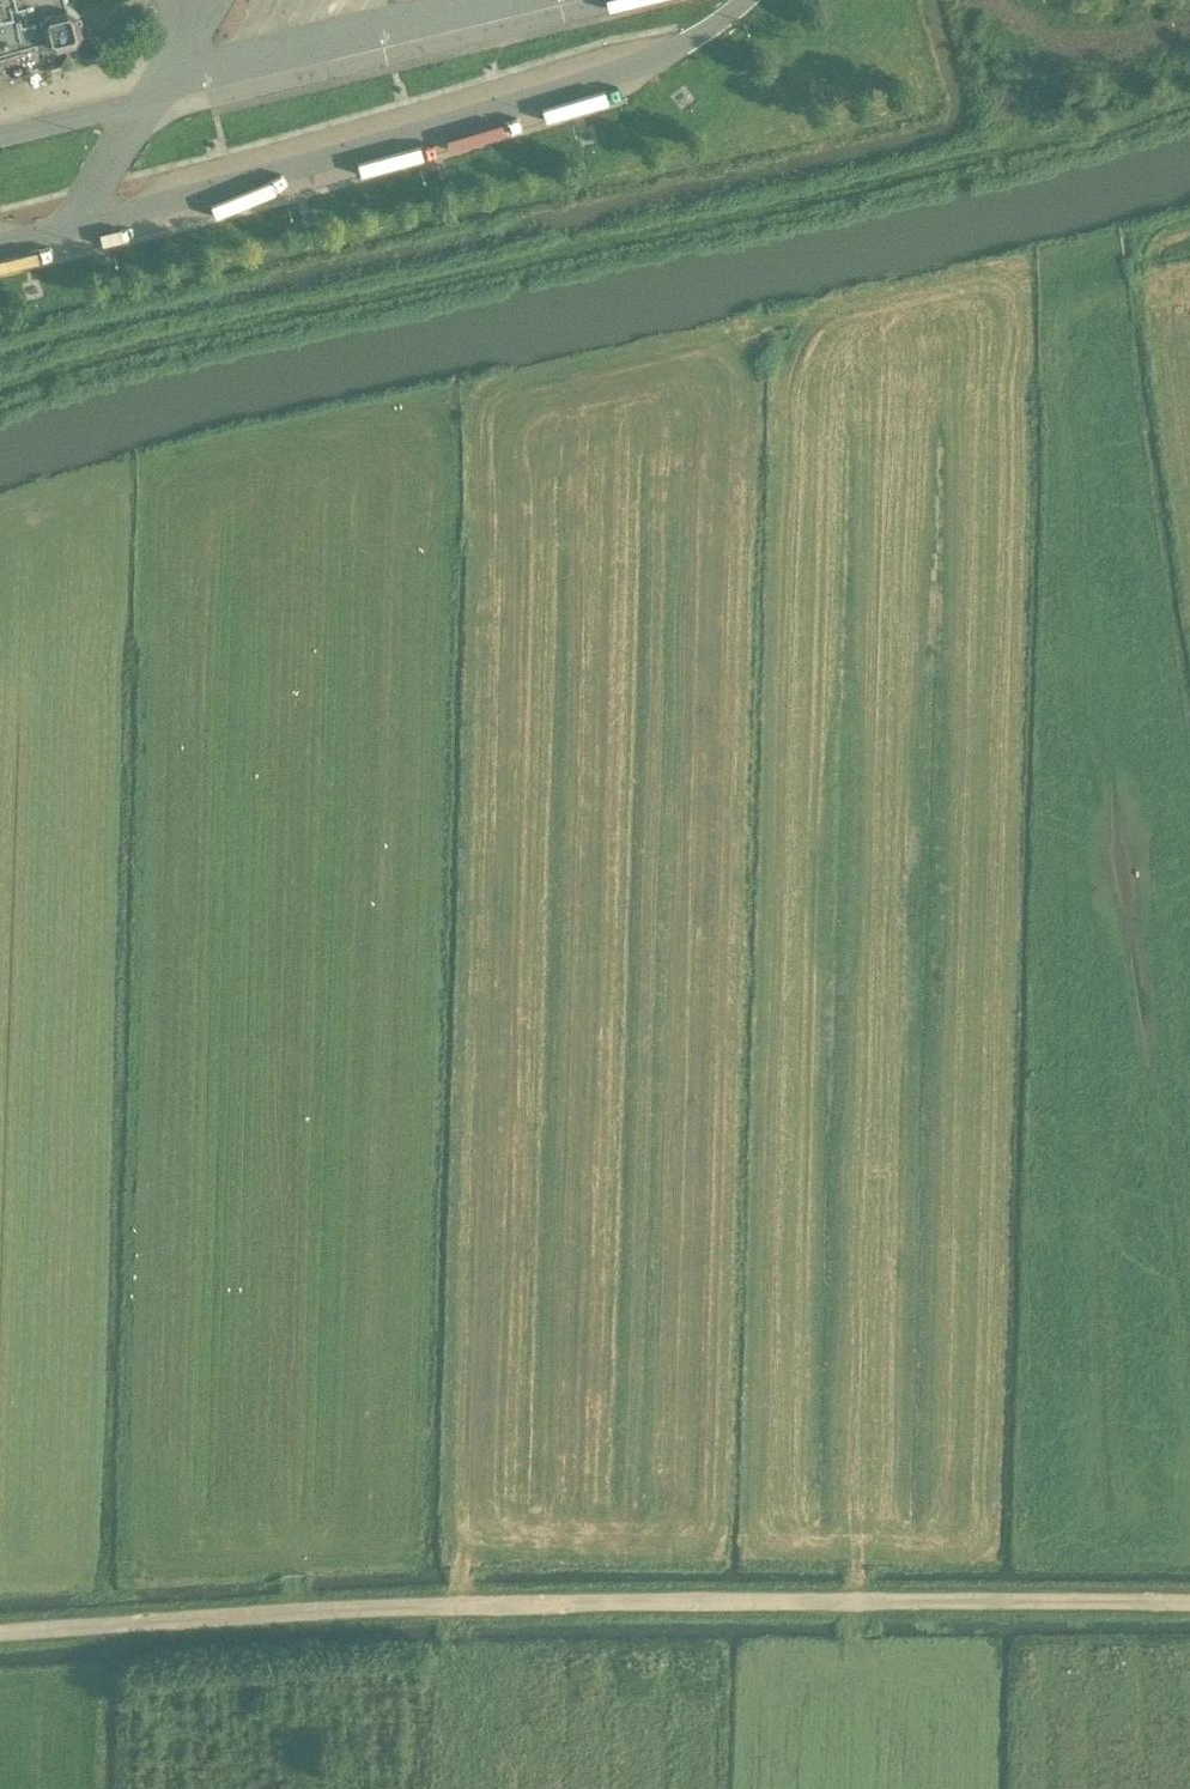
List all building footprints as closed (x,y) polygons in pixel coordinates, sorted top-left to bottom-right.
[(45,38),(45,39),(56,46),(74,42),(82,30),(77,11),(65,4),(64,0),(0,0),(0,50),(45,38)]
